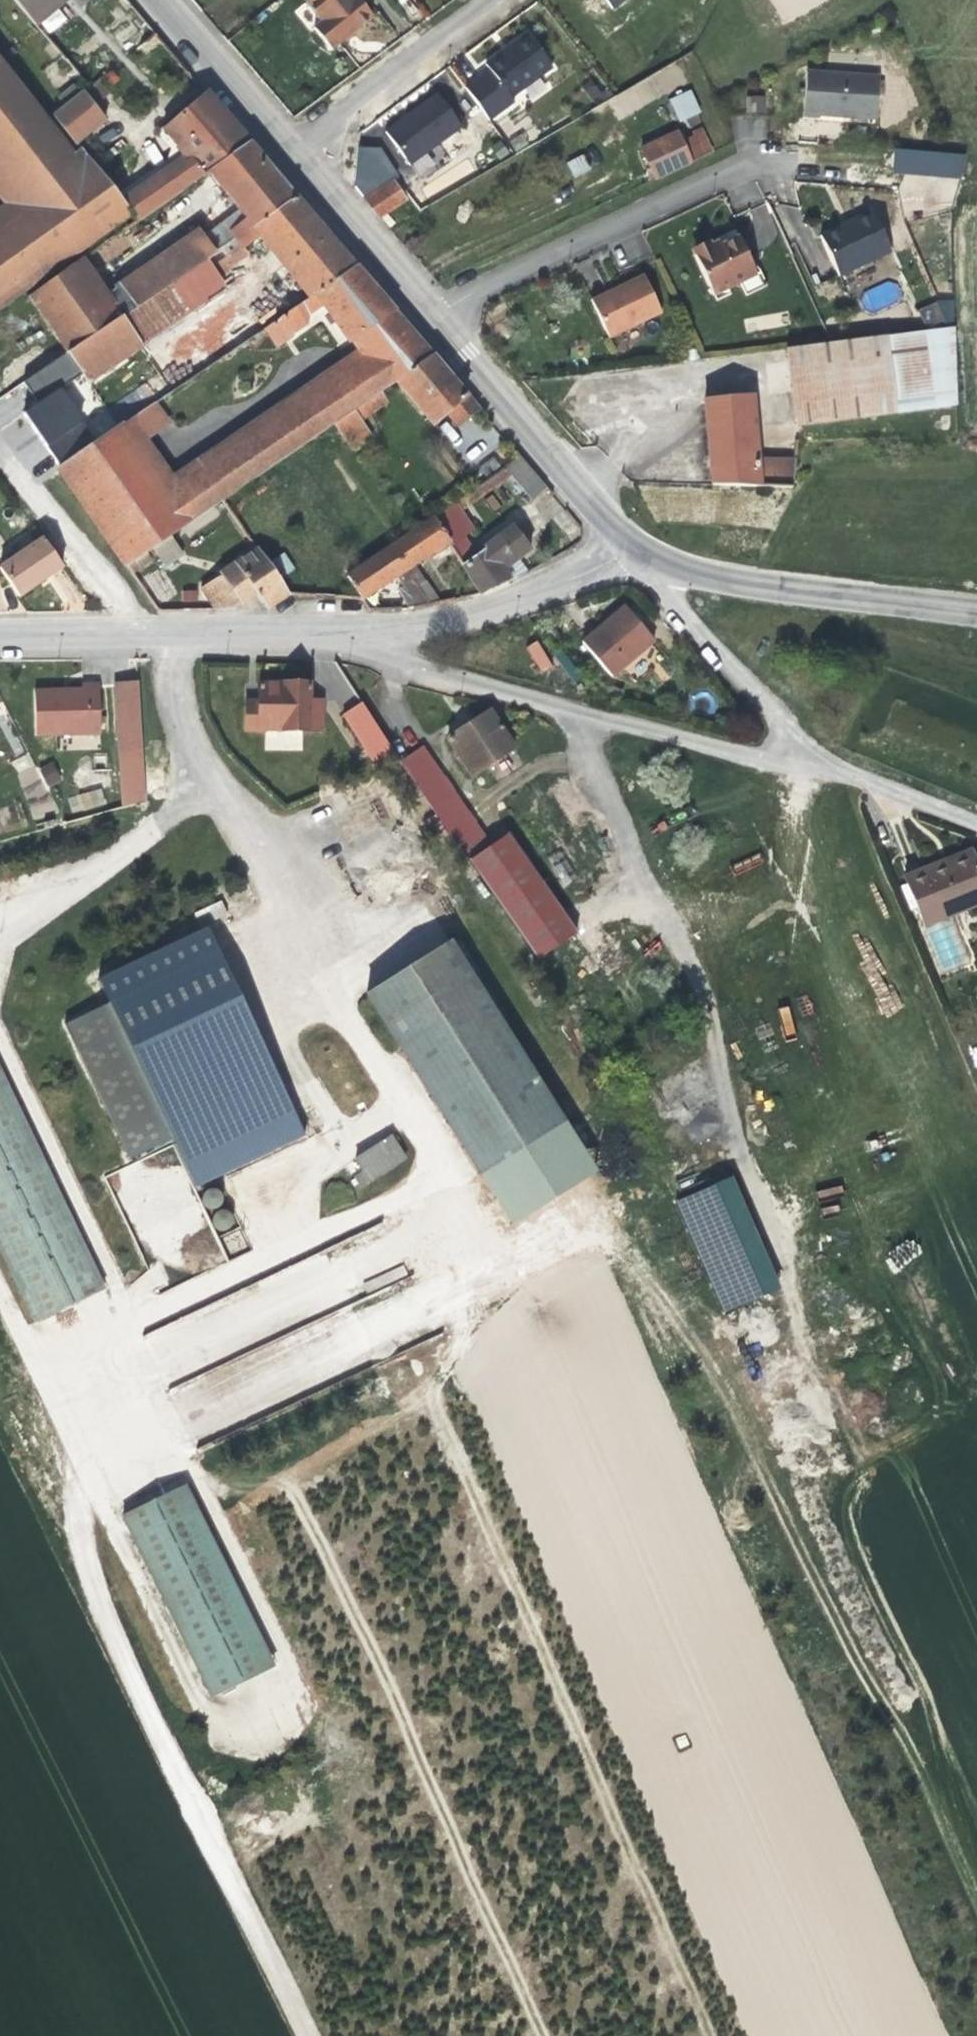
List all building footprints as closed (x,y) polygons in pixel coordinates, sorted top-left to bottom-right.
[(63,0),(13,0),(34,24),(63,0)] [(358,0),(308,0),(305,3),(320,22),(313,28),(331,50),(346,38),(372,17),(358,0)] [(48,33),(67,20),(60,9),(40,22),(48,33)] [(491,66),(516,99),(556,68),(527,30),(506,46),(487,61),(491,66)] [(0,64),(0,170),(21,198),(19,215),(0,229),(0,306),(22,290),(129,214),(117,194),(80,149),(72,156),(0,64)] [(491,66),(467,85),(489,118),(516,99),(491,66)] [(876,120),(879,76),(806,71),(803,118),(819,119),(819,116),(829,116),(876,120)] [(107,95),(96,81),(88,87),(83,92),(92,104),(100,97),(107,95)] [(71,101),(80,94),(74,87),(65,94),(71,101)] [(691,88),(668,98),(679,122),(702,111),(691,88)] [(412,111),(386,129),(410,158),(464,122),(439,91),(412,111)] [(77,144),(105,121),(92,104),(83,92),(80,94),(71,101),(63,107),(51,116),(77,144)] [(136,222),(209,173),(251,145),(206,93),(162,128),(171,138),(179,148),(184,157),(171,166),(167,161),(117,194),(129,214),(136,222)] [(63,107),(71,101),(65,94),(58,100),(63,107)] [(746,112),(765,112),(766,95),(746,95),(746,112)] [(699,159),(690,137),(681,143),(677,133),(641,149),(647,162),(655,179),(690,163),(699,159)] [(260,155),(251,145),(209,173),(224,191),(224,189),(265,161),(260,155)] [(959,208),(963,153),(894,149),(892,174),(903,174),(901,204),(959,208)] [(566,163),(574,178),(591,169),(583,154),(566,163)] [(219,249),(235,238),(243,248),(260,236),(253,226),(296,197),(265,161),(224,189),(224,191),(239,209),(203,236),(199,231),(106,295),(81,259),(27,298),(66,353),(153,294),(178,277),(204,259),(219,249)] [(0,170),(0,196),(7,205),(0,210),(0,229),(19,215),(21,198),(0,170)] [(392,177),(363,196),(381,218),(408,200),(392,177)] [(289,261),(326,232),(320,225),(296,197),(253,226),(260,236),(289,261)] [(843,230),(874,215),(872,212),(848,223),(841,226),(843,230)] [(394,223),(386,214),(381,218),(390,227),(394,223)] [(838,276),(890,252),(874,215),(843,230),(841,226),(820,236),(838,276)] [(309,297),(355,266),(329,235),(289,261),(284,264),(309,297)] [(242,256),(243,248),(235,238),(219,249),(230,265),(242,256)] [(755,274),(738,238),(712,250),(710,246),(693,254),(713,295),(755,274)] [(230,265),(219,249),(204,259),(216,276),(231,266),(230,265)] [(223,288),(216,276),(204,259),(178,277),(198,305),(223,288)] [(348,341),(394,311),(355,266),(309,297),(280,317),(291,334),(306,324),(307,316),(324,305),(348,341)] [(608,339),(661,314),(643,275),(615,288),(590,300),(608,339)] [(198,305),(178,277),(153,294),(173,323),(198,305)] [(101,400),(87,381),(173,323),(153,294),(66,353),(6,394),(58,470),(121,427),(101,400)] [(920,303),(922,325),(955,322),(954,300),(920,303)] [(371,355),(409,329),(400,318),(394,311),(348,341),(370,366),(371,355)] [(275,345),(291,334),(280,317),(264,328),(275,345)] [(956,405),(953,328),(943,330),(945,406),(956,405)] [(395,382),(433,356),(409,329),(371,355),(370,366),(345,383),(342,377),(229,454),(249,482),(334,424),(379,393),(395,382)] [(945,406),(943,330),(832,344),(786,349),(795,426),(945,406)] [(446,372),(433,356),(395,382),(432,425),(446,412),(458,425),(478,408),(446,372)] [(144,411),(126,383),(101,400),(121,427),(144,411)] [(369,435),(359,420),(367,414),(365,411),(383,399),(379,393),(334,424),(350,448),(369,435)] [(755,458),(750,397),(705,401),(709,446),(712,485),(792,488),(795,459),(755,458)] [(167,424),(154,404),(144,411),(121,427),(134,447),(167,424)] [(134,447),(121,427),(58,470),(126,566),(144,554),(188,524),(169,496),(134,447)] [(223,500),(249,482),(229,454),(169,496),(188,524),(223,500)] [(546,488),(520,456),(502,469),(510,475),(532,500),(546,488)] [(450,519),(510,475),(502,469),(444,510),(450,519)] [(473,520),(469,513),(463,517),(467,524),(473,520)] [(414,566),(449,542),(433,519),(388,548),(428,607),(441,604),(414,566)] [(526,573),(517,559),(530,549),(513,526),(461,565),(481,595),(510,581),(526,573)] [(62,567),(43,538),(0,568),(0,571),(18,597),(41,581),(62,567)] [(428,607),(388,548),(346,577),(361,600),(393,579),(398,588),(394,590),(410,610),(428,607)] [(288,594),(258,550),(235,566),(255,595),(264,607),(266,608),(288,594)] [(132,574),(150,562),(144,554),(126,566),(132,574)] [(255,595),(235,566),(222,575),(241,604),(255,595)] [(241,604),(222,575),(201,590),(215,610),(233,609),(241,604)] [(652,640),(624,607),(605,624),(592,635),(620,668),(652,640)] [(536,640),(525,647),(541,672),(552,665),(536,640)] [(142,758),(137,683),(115,684),(120,760),(142,758)] [(100,733),(99,684),(81,685),(82,690),(69,690),(34,691),(35,735),(100,733)] [(322,731),(322,701),(309,701),(309,684),(283,684),(258,684),(258,701),(245,701),(245,730),(322,731)] [(614,698),(616,689),(600,685),(598,695),(614,698)] [(360,703),(341,713),(375,763),(395,750),(360,703)] [(471,776),(513,749),(489,711),(466,726),(447,738),(471,776)] [(491,845),(423,748),(400,764),(540,959),(578,934),(510,833),(491,845)] [(48,788),(62,781),(52,761),(38,768),(48,788)] [(943,869),(972,857),(970,852),(950,860),(941,864),(943,869)] [(972,857),(943,869),(941,864),(905,878),(923,925),(950,915),(976,904),(976,869),(972,857)] [(969,964),(950,915),(923,925),(920,927),(940,976),(969,964)] [(208,924),(100,974),(112,1000),(135,1049),(176,1138),(198,1186),(307,1136),(243,998),(208,924)] [(603,1168),(450,942),(365,995),(518,1223),(603,1168)] [(135,1049),(112,1000),(66,1023),(132,1159),(176,1138),(135,1049)] [(0,1073),(0,1248),(35,1322),(103,1290),(0,1073)] [(360,1188),(406,1158),(391,1136),(354,1160),(362,1175),(355,1179),(360,1188)] [(737,1176),(676,1198),(719,1313),(779,1291),(737,1176)] [(910,1240),(887,1261),(896,1271),(919,1250),(910,1240)] [(272,1666),(184,1486),(122,1516),(210,1697),(272,1666)]
